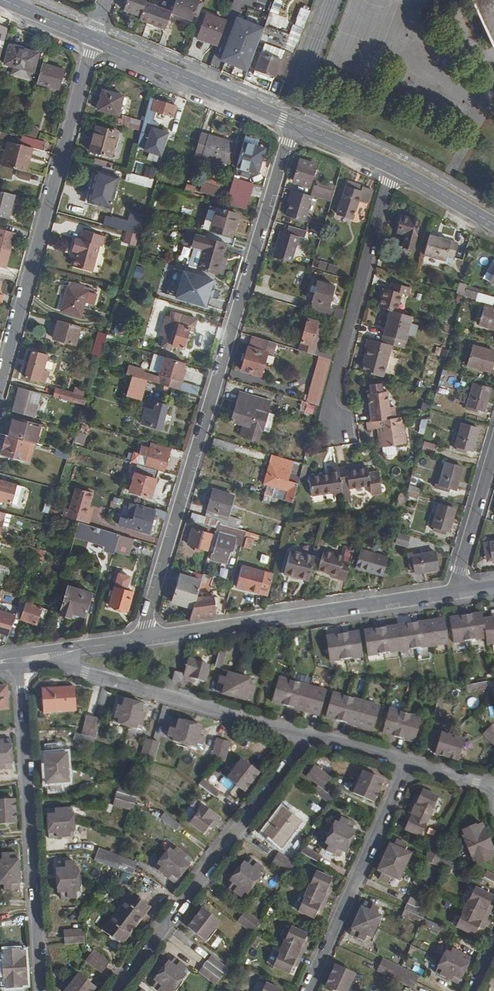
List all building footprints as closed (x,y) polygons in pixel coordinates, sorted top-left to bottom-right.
[(147,1),(147,0),(129,0),(125,10),(141,16),(147,1)] [(172,11),(193,19),(200,0),(199,0),(177,0),(172,11)] [(271,11),(282,15),(285,4),(283,0),(275,0),(271,11)] [(493,48),(493,0),(473,0),(493,48)] [(141,16),(140,19),(166,29),(172,11),(147,1),(141,16)] [(250,66),(286,79),(312,10),(302,6),(296,24),(294,23),(290,34),(266,25),(250,66)] [(198,37),(218,45),(227,20),(207,14),(198,37)] [(8,30),(0,26),(0,36),(6,38),(8,30)] [(243,63),(249,47),(229,39),(223,56),(243,63)] [(6,63),(35,72),(40,53),(10,45),(6,63)] [(64,70),(43,63),(40,73),(37,82),(59,89),(64,70)] [(118,116),(124,96),(102,91),(98,112),(118,116)] [(177,106),(151,98),(148,109),(174,117),(177,106)] [(147,114),(144,123),(151,125),(154,116),(147,114)] [(120,126),(139,131),(142,121),(123,115),(120,126)] [(112,157),(118,133),(97,127),(90,151),(112,157)] [(151,135),(142,132),(138,146),(148,149),(151,135)] [(235,143),(201,134),(197,148),(204,150),(202,156),(225,163),(228,151),(232,151),(235,143)] [(33,147),(44,151),(46,142),(22,135),(20,144),(33,147)] [(266,146),(246,140),(237,168),(253,173),(259,175),(266,146)] [(2,165),(26,172),(33,147),(20,144),(9,141),(2,165)] [(204,150),(197,148),(195,154),(202,156),(204,150)] [(310,186),(316,166),(300,161),(294,182),(310,186)] [(152,186),(154,168),(145,167),(144,176),(128,174),(127,183),(152,186)] [(253,173),(237,168),(235,175),(251,180),(253,173)] [(18,171),(16,178),(28,181),(30,174),(18,171)] [(110,208),(117,178),(95,171),(87,202),(110,208)] [(226,204),(245,210),(253,184),(234,178),(226,204)] [(200,192),(218,197),(221,184),(207,179),(206,184),(203,183),(200,192)] [(316,185),(334,189),(335,184),(317,179),(316,185)] [(369,197),(372,186),(348,179),(339,210),(354,214),(360,195),(369,197)] [(186,185),(184,193),(193,195),(195,187),(186,185)] [(331,201),(334,191),(314,185),(311,195),(331,201)] [(15,194),(0,190),(0,215),(9,218),(15,194)] [(304,221),(312,196),(294,191),(287,215),(304,221)] [(210,232),(231,238),(240,213),(218,207),(210,232)] [(240,213),(231,238),(238,240),(247,215),(240,213)] [(413,247),(420,220),(401,215),(396,232),(406,235),(403,246),(413,247)] [(101,219),(100,224),(129,232),(138,234),(139,230),(101,219)] [(310,230),(320,234),(323,225),(313,222),(310,230)] [(275,257),(293,263),(301,237),(303,237),(305,230),(286,225),(284,231),(282,231),(275,257)] [(10,251),(15,232),(0,228),(0,248),(10,251)] [(74,251),(76,251),(79,252),(77,259),(74,259),(73,264),(76,267),(94,272),(101,246),(104,247),(106,237),(85,231),(82,239),(77,238),(74,251)] [(138,234),(129,232),(126,244),(136,246),(139,235),(138,234)] [(203,250),(197,269),(217,275),(221,261),(218,260),(223,242),(197,234),(193,247),(203,250)] [(459,243),(430,235),(425,255),(454,262),(459,243)] [(226,243),(223,242),(218,260),(221,261),(226,243)] [(0,248),(0,267),(6,269),(10,251),(0,248)] [(336,273),(337,265),(317,261),(315,269),(336,273)] [(136,266),(133,276),(141,278),(144,269),(136,266)] [(185,272),(177,300),(207,308),(211,296),(215,280),(185,272)] [(318,281),(310,311),(330,317),(333,307),(329,306),(335,286),(318,281)] [(384,288),(379,306),(390,309),(397,311),(402,293),(408,295),(410,285),(393,281),(390,289),(384,288)] [(88,301),(90,293),(70,287),(63,312),(83,319),(88,301)] [(477,298),(478,292),(467,289),(465,295),(477,298)] [(99,295),(90,293),(88,301),(96,303),(99,295)] [(485,306),(480,325),(493,329),(493,308),(485,306)] [(336,308),(334,318),(342,319),(343,309),(336,308)] [(382,342),(391,344),(403,347),(412,315),(397,311),(390,309),(382,342)] [(193,331),(197,318),(172,312),(170,316),(166,315),(161,333),(165,335),(162,344),(173,348),(174,344),(184,347),(189,330),(193,331)] [(336,343),(342,321),(335,319),(330,340),(336,343)] [(300,351),(318,356),(331,360),(335,348),(323,345),(328,325),(309,320),(300,351)] [(82,327),(60,321),(55,338),(78,344),(82,327)] [(101,332),(93,356),(101,358),(109,334),(101,332)] [(276,343),(253,336),(249,349),(248,348),(242,370),(261,376),(267,353),(273,355),(276,343)] [(369,348),(363,370),(383,376),(391,344),(382,342),(369,338),(366,348),(369,348)] [(493,361),(493,352),(473,346),(468,365),(491,371),(493,361)] [(46,382),(49,372),(45,371),(48,358),(48,356),(33,352),(26,378),(46,382)] [(163,356),(153,353),(150,364),(160,366),(163,356)] [(163,356),(160,366),(155,382),(180,390),(184,373),(182,373),(185,363),(163,356)] [(318,356),(306,402),(319,406),(331,360),(318,356)] [(45,371),(49,372),(53,370),(55,363),(53,359),(48,358),(45,371)] [(147,380),(133,376),(127,396),(142,400),(147,380)] [(370,392),(373,420),(397,417),(395,407),(390,407),(388,389),(384,390),(381,390),(380,382),(371,383),(373,391),(370,392)] [(485,411),(491,389),(473,384),(467,408),(476,411),(477,408),(485,411)] [(21,387),(15,412),(35,417),(43,393),(21,387)] [(57,389),(56,397),(85,405),(87,398),(75,395),(75,393),(57,389)] [(271,410),(273,402),(240,392),(232,421),(247,425),(244,436),(262,442),(265,431),(273,433),(277,416),(271,414),(272,410),(271,410)] [(153,405),(150,404),(147,415),(153,416),(151,425),(161,428),(168,405),(158,402),(157,403),(154,402),(153,405)] [(429,412),(431,404),(422,403),(421,410),(429,412)] [(306,404),(304,413),(314,415),(316,406),(306,404)] [(373,420),(367,420),(368,428),(377,428),(380,447),(389,446),(406,444),(402,416),(397,417),(373,420)] [(11,437),(30,442),(37,444),(43,426),(15,418),(11,437)] [(425,433),(427,420),(420,419),(418,432),(425,433)] [(358,422),(359,431),(367,431),(367,422),(358,422)] [(473,451),(479,428),(462,424),(455,447),(464,451),(465,448),(473,451)] [(43,426),(37,444),(42,445),(47,427),(43,426)] [(74,444),(82,447),(86,435),(77,432),(74,444)] [(11,437),(8,436),(2,456),(25,461),(30,442),(11,437)] [(214,439),(212,447),(234,450),(235,443),(214,439)] [(423,441),(421,450),(433,453),(436,445),(423,441)] [(171,448),(153,442),(151,448),(143,446),(141,454),(149,457),(146,465),(165,470),(171,448)] [(389,446),(380,447),(381,455),(391,454),(389,446)] [(341,464),(340,461),(332,462),(333,468),(311,471),(314,490),(337,488),(337,489),(344,488),(341,464)] [(288,469),(285,480),(298,484),(303,465),(295,462),(293,470),(288,469)] [(456,490),(463,468),(445,462),(438,486),(447,489),(449,487),(456,490)] [(159,470),(138,464),(130,491),(152,497),(159,470)] [(271,464),(267,475),(285,480),(288,469),(271,464)] [(344,488),(345,495),(352,493),(351,484),(372,481),(374,490),(383,489),(380,469),(371,470),(370,464),(349,466),(348,464),(341,464),(344,488)] [(285,480),(267,475),(265,484),(289,491),(285,501),(293,503),(298,484),(285,480)] [(17,486),(0,481),(0,500),(12,504),(17,486)] [(409,490),(419,493),(420,488),(410,485),(409,490)] [(90,522),(92,515),(86,514),(89,507),(93,493),(77,488),(71,510),(66,508),(64,515),(90,522)] [(214,490),(208,509),(228,515),(234,496),(214,490)] [(152,525),(154,517),(155,510),(132,504),(128,520),(121,518),(119,524),(149,532),(152,525)] [(450,531),(456,509),(439,504),(432,526),(450,531)] [(219,521),(218,523),(225,525),(228,515),(208,509),(206,517),(219,521)] [(191,520),(217,528),(218,523),(219,521),(206,517),(193,513),(191,520)] [(75,537),(116,549),(121,534),(79,521),(75,537)] [(207,551),(212,535),(193,530),(189,545),(207,551)] [(229,559),(233,544),(218,539),(213,554),(229,559)] [(23,551),(36,555),(38,548),(25,545),(23,551)] [(302,574),(310,576),(316,555),(291,548),(285,571),(301,576),(302,574)] [(339,578),(347,580),(352,561),(345,559),(346,556),(324,550),(320,569),(339,575),(339,578)] [(356,568),(384,575),(389,558),(360,550),(356,568)] [(439,569),(436,551),(414,556),(417,573),(439,569)] [(238,587),(269,594),(274,575),(243,567),(238,587)] [(196,598),(201,581),(180,575),(172,602),(193,608),(196,598)] [(85,616),(93,592),(69,585),(60,614),(71,617),(72,612),(85,616)] [(129,610),(134,592),(116,587),(110,605),(129,610)] [(193,608),(190,618),(216,613),(213,595),(196,598),(193,608)] [(20,601),(15,617),(37,624),(39,617),(45,618),(48,610),(20,601)] [(5,646),(14,614),(0,611),(0,644),(5,646)] [(483,619),(482,613),(466,615),(469,639),(486,636),(483,619)] [(469,639),(466,615),(450,617),(454,641),(469,639)] [(487,642),(493,641),(493,617),(483,619),(486,636),(487,642)] [(444,619),(428,621),(431,645),(447,642),(444,619)] [(431,645),(428,621),(412,624),(415,647),(431,645)] [(412,624),(396,626),(400,650),(415,647),(412,624)] [(400,650),(396,626),(380,629),(384,652),(400,650)] [(384,652),(380,629),(365,631),(368,654),(384,652)] [(358,632),(341,635),(345,659),(361,656),(358,632)] [(345,659),(341,635),(327,636),(330,661),(345,659)] [(223,652),(217,650),(212,668),(218,670),(223,652)] [(206,665),(186,660),(182,674),(181,680),(192,683),(193,679),(202,682),(206,665)] [(273,669),(266,667),(265,667),(259,687),(267,689),(273,669)] [(173,681),(180,683),(181,680),(182,674),(174,673),(173,681)] [(231,698),(237,677),(225,674),(224,680),(219,678),(215,692),(220,693),(220,694),(231,698)] [(248,681),(237,677),(231,698),(242,701),(242,699),(248,701),(252,688),(247,686),(248,681)] [(286,707),(292,683),(277,679),(271,703),(286,707)] [(308,688),(292,683),(286,707),(302,712),(308,688)] [(0,686),(0,709),(8,709),(7,686),(0,686)] [(74,687),(42,689),(44,713),(75,710),(74,687)] [(92,717),(87,736),(88,736),(93,718),(101,688),(101,687),(92,717)] [(323,691),(308,688),(302,712),(316,716),(323,691)] [(341,720),(348,696),(332,692),(325,716),(341,720)] [(438,695),(433,715),(439,716),(444,697),(438,695)] [(363,700),(348,696),(341,720),(356,724),(363,700)] [(127,725),(133,702),(120,698),(113,721),(127,725)] [(363,700),(356,724),(372,728),(379,705),(363,700)] [(147,705),(133,702),(127,725),(141,729),(147,705)] [(384,732),(398,735),(404,712),(390,708),(384,732)] [(404,712),(398,735),(414,740),(420,716),(404,712)] [(82,734),(87,736),(92,717),(87,716),(82,734)] [(99,720),(93,718),(88,736),(94,738),(99,720)] [(185,744),(191,723),(179,720),(179,722),(174,721),(170,734),(175,735),(173,741),(185,744)] [(201,726),(191,723),(185,744),(195,747),(197,741),(202,742),(205,730),(201,729),(201,726)] [(485,727),(481,732),(493,745),(493,736),(485,727)] [(221,754),(226,733),(216,731),(211,751),(221,754)] [(75,733),(73,740),(80,741),(81,741),(85,741),(87,736),(82,734),(75,733)] [(435,754),(445,757),(451,736),(441,733),(435,754)] [(81,741),(80,741),(91,745),(92,744),(94,738),(88,736),(87,736),(85,741),(81,741)] [(451,736),(445,757),(457,760),(463,739),(451,736)] [(10,753),(9,739),(0,740),(0,754),(10,753)] [(146,744),(141,758),(147,760),(151,746),(146,744)] [(151,746),(147,760),(153,762),(158,749),(151,746)] [(46,755),(47,768),(55,768),(55,755),(62,754),(61,747),(50,748),(50,755),(46,755)] [(0,754),(0,769),(10,768),(10,753),(0,754)] [(70,772),(70,769),(69,754),(62,754),(55,755),(55,768),(47,768),(47,772),(70,772)] [(234,769),(251,782),(258,773),(242,760),(234,769)] [(244,791),(251,782),(234,769),(228,778),(244,791)] [(311,770),(310,771),(326,782),(326,780),(311,770)] [(326,782),(310,771),(308,775),(319,783),(318,785),(334,798),(336,795),(324,787),(326,782)] [(358,782),(377,790),(382,780),(363,771),(358,782)] [(70,772),(47,772),(48,784),(52,783),(53,790),(63,790),(64,783),(71,782),(70,772)] [(200,787),(203,782),(198,778),(195,783),(200,787)] [(200,787),(211,794),(214,790),(203,782),(200,787)] [(372,801),(377,790),(358,782),(353,792),(372,801)] [(120,786),(118,793),(136,799),(138,792),(120,786)] [(334,798),(317,786),(314,790),(330,802),(334,798)] [(210,795),(211,794),(200,787),(199,788),(210,795)] [(327,807),(330,802),(314,790),(311,794),(327,807)] [(416,796),(410,809),(429,817),(438,796),(423,790),(419,798),(416,796)] [(116,799),(135,804),(136,799),(118,793),(116,799)] [(132,812),(135,804),(116,799),(114,806),(132,812)] [(15,811),(14,800),(0,800),(0,812),(15,811)] [(201,806),(190,822),(202,831),(207,825),(211,828),(218,818),(201,806)] [(301,821),(282,807),(263,832),(282,847),(301,821)] [(49,810),(50,825),(73,823),(72,809),(49,810)] [(429,817),(410,809),(406,818),(409,820),(406,828),(421,835),(429,817)] [(15,811),(0,812),(0,823),(15,822),(15,811)] [(180,824),(164,813),(160,819),(176,830),(180,824)] [(328,832),(346,840),(351,830),(346,828),(348,824),(336,819),(334,823),(333,822),(328,832)] [(73,823),(50,825),(51,838),(73,837),(73,823)] [(479,840),(488,837),(481,823),(476,825),(475,823),(462,829),(463,831),(461,832),(465,841),(476,835),(479,840)] [(342,851),(346,840),(328,832),(323,842),(325,843),(323,847),(335,853),(337,849),(342,851)] [(490,841),(488,837),(479,840),(476,835),(465,841),(469,851),(471,856),(472,856),(484,851),(481,846),(490,841)] [(391,842),(384,856),(394,861),(400,850),(410,855),(411,851),(406,849),(409,843),(399,838),(395,844),(391,842)] [(490,841),(481,846),(484,851),(472,856),(474,862),(476,861),(478,863),(490,857),(490,856),(493,854),(493,851),(490,841)] [(432,842),(430,846),(425,857),(432,861),(438,845),(432,842)] [(441,857),(445,848),(438,845),(432,861),(438,863),(441,857)] [(164,857),(182,871),(191,860),(172,846),(164,857)] [(301,852),(317,861),(320,854),(304,846),(301,852)] [(134,860),(96,848),(92,860),(129,873),(134,860)] [(384,856),(382,861),(403,870),(403,869),(410,855),(400,850),(394,861),(384,856)] [(275,853),(273,856),(290,867),(292,863),(275,853)] [(19,871),(18,860),(17,859),(16,855),(0,856),(0,860),(0,872),(19,871)] [(290,867),(273,856),(272,858),(289,868),(290,867)] [(173,882),(182,871),(164,857),(155,868),(173,882)] [(441,857),(438,863),(445,867),(455,872),(458,866),(441,857)] [(289,868),(272,858),(268,864),(286,875),(289,868)] [(243,863),(237,872),(254,884),(260,876),(256,872),(259,868),(248,860),(244,864),(243,863)] [(403,870),(382,861),(380,867),(384,869),(381,876),(392,881),(395,873),(400,876),(403,870)] [(56,870),(57,882),(78,880),(78,868),(72,868),(71,863),(60,863),(60,869),(56,870)] [(483,875),(493,880),(493,873),(486,869),(483,875)] [(0,872),(0,884),(2,883),(2,889),(19,888),(19,882),(20,882),(19,871),(0,872)] [(254,884),(237,872),(230,880),(231,881),(227,886),(239,895),(243,890),(247,893),(254,884)] [(303,890),(323,898),(327,889),(324,888),(327,879),(312,872),(303,890)] [(122,873),(120,882),(127,884),(129,875),(122,873)] [(78,880),(57,882),(58,893),(61,893),(61,899),(73,898),(73,892),(79,891),(78,880)] [(465,907),(484,916),(490,904),(488,903),(491,895),(475,887),(465,907)] [(318,909),(323,898),(303,890),(294,910),(311,917),(314,908),(318,909)] [(117,912),(135,926),(150,907),(131,893),(117,912)] [(408,898),(406,904),(425,912),(427,907),(408,898)] [(361,907),(357,917),(376,927),(381,916),(377,914),(379,909),(365,902),(362,908),(361,907)] [(425,912),(406,904),(403,910),(422,919),(425,912)] [(479,927),(484,916),(465,907),(455,927),(471,934),(476,925),(479,927)] [(202,909),(195,918),(212,931),(219,922),(202,909)] [(422,919),(403,910),(400,917),(419,925),(422,919)] [(121,945),(135,926),(117,912),(103,930),(121,945)] [(242,912),(240,915),(256,927),(258,925),(242,912)] [(256,927),(240,915),(233,923),(250,936),(256,927)] [(376,927),(357,917),(352,928),(353,928),(351,933),(365,939),(367,935),(372,936),(376,927)] [(212,931),(195,918),(188,926),(205,939),(212,931)] [(422,919),(419,925),(437,934),(440,927),(422,919)] [(279,945),(298,954),(302,946),(299,945),(302,935),(286,928),(279,945)] [(82,942),(82,935),(82,931),(68,932),(61,933),(62,939),(62,945),(62,946),(70,946),(82,945),(82,942)] [(293,966),(298,954),(279,945),(269,967),(285,974),(290,965),(293,966)] [(442,960),(464,970),(470,957),(448,947),(442,960)] [(93,949),(88,955),(86,958),(85,959),(102,971),(103,970),(105,968),(110,960),(93,949)] [(17,966),(25,966),(25,951),(18,952),(18,951),(4,951),(5,961),(16,961),(17,966)] [(382,958),(379,966),(398,974),(401,967),(382,958)] [(167,963),(161,971),(178,984),(185,975),(181,972),(184,967),(174,959),(170,964),(167,963)] [(210,960),(208,962),(224,974),(226,972),(210,960)] [(458,982),(464,970),(442,960),(436,971),(458,982)] [(17,971),(26,971),(25,966),(17,966),(16,961),(5,961),(2,961),(3,978),(6,978),(17,978),(17,971)] [(224,974),(208,962),(204,968),(220,980),(224,974)] [(335,966),(330,976),(349,985),(354,974),(335,966)] [(398,974),(379,966),(377,971),(396,979),(398,974)] [(401,967),(398,974),(416,982),(419,974),(401,967)] [(220,980),(204,968),(198,976),(213,988),(220,980)] [(26,984),(26,971),(17,971),(17,978),(6,978),(7,988),(21,987),(21,985),(26,984)] [(161,971),(154,981),(155,982),(151,987),(156,990),(166,990),(167,990),(168,990),(173,990),(178,984),(161,971)] [(398,974),(396,979),(414,986),(416,982),(398,974)] [(79,990),(92,990),(95,988),(78,975),(71,985),(79,990)] [(330,976),(325,986),(336,990),(347,990),(349,985),(330,976)]
